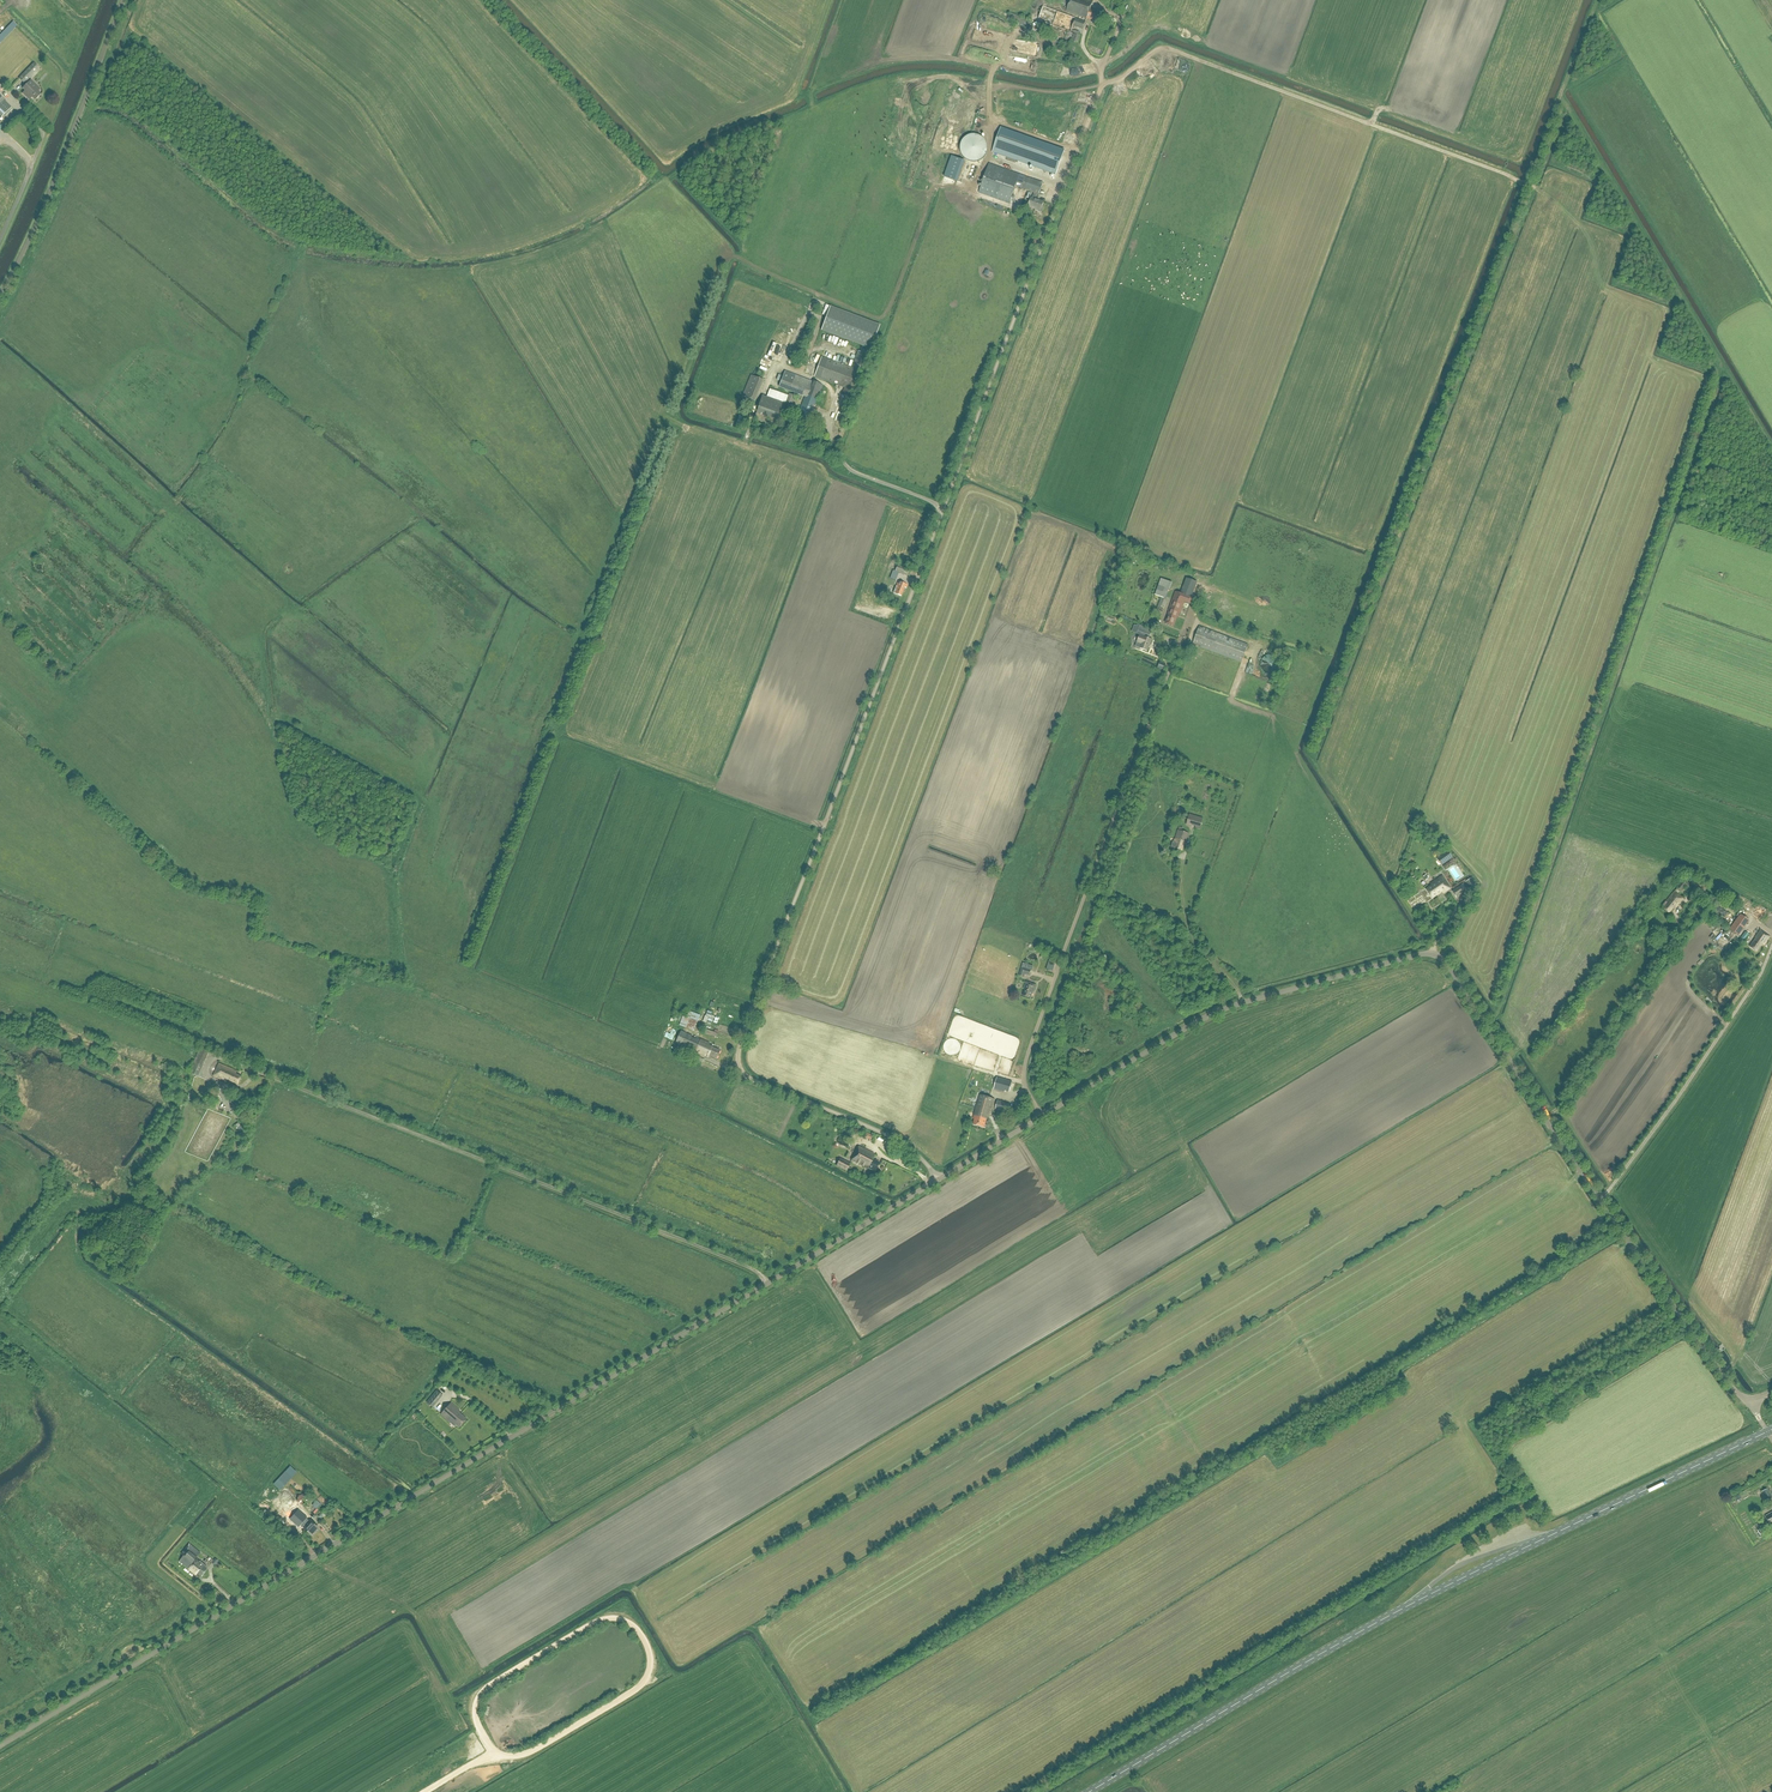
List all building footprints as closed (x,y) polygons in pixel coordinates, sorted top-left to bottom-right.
[(1101,14),(1090,10),(1093,2),(1087,0),(1071,0),(1066,11),(1090,20),(1090,19),(1098,22),(1101,14)] [(1078,35),(1077,35),(1078,33),(1072,30),(1074,27),(1083,30),(1086,22),(1044,6),(1038,21),(1068,32),(1064,43),(1063,44),(1062,44),(1062,45),(1059,44),(1057,49),(1066,52),(1066,50),(1072,51),(1075,42),(1078,43),(1080,36),(1078,35)] [(1028,28),(1031,21),(1010,13),(1007,21),(1028,28)] [(1057,39),(1059,31),(1041,25),(1038,33),(1057,39)] [(24,84),(39,68),(33,63),(18,79),(24,84)] [(35,101),(40,95),(35,89),(37,87),(31,81),(22,89),(25,91),(22,94),(29,101),(32,98),(35,101)] [(11,108),(3,101),(4,100),(0,97),(0,119),(11,108)] [(1001,129),(993,152),(1056,175),(1064,151),(1001,129)] [(977,136),(975,135),(973,135),(971,135),(968,136),(966,137),(965,139),(963,140),(962,142),(961,144),(960,147),(960,149),(961,151),(961,153),(962,156),(964,157),(966,159),(967,160),(970,161),(972,161),(974,161),(976,160),(978,159),(980,157),(982,156),(983,154),(984,152),(984,149),(984,147),(984,145),(983,142),(982,140),(981,139),(979,137),(977,136)] [(952,157),(945,177),(955,181),(962,161),(952,157)] [(1043,207),(1042,207),(1044,202),(1037,200),(1039,195),(1047,198),(1051,186),(1039,182),(1035,180),(1027,177),(1020,175),(989,164),(979,193),(1009,204),(1015,186),(1034,193),(1032,198),(1031,198),(1028,207),(1037,210),(1037,211),(1042,212),(1043,207)] [(880,326),(830,307),(821,331),(871,350),(880,326)] [(852,400),(869,355),(858,351),(851,368),(821,357),(814,377),(844,388),(841,396),(852,400)] [(823,386),(795,376),(784,372),(779,387),(789,391),(805,397),(796,419),(805,423),(810,424),(813,417),(810,416),(811,414),(813,409),(810,408),(812,405),(814,406),(817,398),(818,398),(823,386)] [(751,375),(743,396),(755,401),(763,380),(751,375)] [(791,406),(795,396),(789,394),(785,404),(791,406)] [(831,412),(836,414),(841,399),(836,397),(831,412)] [(760,404),(757,413),(779,420),(782,412),(760,404)] [(1155,595),(1156,596),(1161,598),(1157,611),(1163,612),(1167,600),(1173,583),(1161,579),(1155,595)] [(1191,598),(1197,582),(1186,579),(1181,594),(1175,592),(1168,611),(1170,611),(1165,623),(1173,626),(1178,613),(1180,614),(1184,602),(1190,604),(1193,598),(1191,598)] [(906,588),(907,585),(898,581),(893,593),(901,596),(904,588),(906,588)] [(1135,632),(1144,635),(1147,628),(1138,624),(1135,632)] [(1241,662),(1248,645),(1199,627),(1193,644),(1241,662)] [(1152,640),(1144,637),(1140,635),(1136,643),(1141,644),(1140,648),(1147,651),(1150,644),(1151,644),(1152,640)] [(1270,675),(1272,675),(1273,674),(1275,674),(1276,673),(1278,672),(1279,671),(1279,669),(1280,668),(1280,666),(1280,664),(1280,663),(1280,661),(1279,660),(1278,658),(1277,657),(1275,656),(1274,655),(1272,655),(1270,655),(1269,655),(1267,655),(1266,656),(1264,657),(1263,658),(1262,660),(1261,661),(1261,663),(1261,665),(1261,666),(1261,668),(1262,669),(1263,671),(1264,672),(1265,673),(1267,674),(1268,674),(1270,675)] [(1203,818),(1189,814),(1186,825),(1191,827),(1191,825),(1195,826),(1195,828),(1200,829),(1203,818)] [(1189,833),(1182,831),(1183,828),(1179,826),(1178,830),(1174,842),(1173,842),(1171,847),(1175,848),(1182,850),(1185,841),(1186,842),(1189,833)] [(1448,853),(1438,860),(1439,859),(1442,863),(1441,864),(1451,857),(1448,853)] [(1443,893),(1450,888),(1442,876),(1430,884),(1432,886),(1426,889),(1432,898),(1442,892),(1443,893)] [(1472,878),(1466,882),(1470,888),(1476,884),(1472,878)] [(1701,882),(1694,878),(1690,885),(1705,892),(1707,886),(1701,883),(1701,882)] [(1689,891),(1692,887),(1683,880),(1676,889),(1680,892),(1684,886),(1689,891)] [(1456,898),(1466,891),(1462,884),(1452,891),(1456,898)] [(1676,908),(1683,899),(1674,892),(1666,902),(1663,905),(1665,906),(1663,908),(1669,913),(1674,907),(1676,908)] [(1740,914),(1729,929),(1738,936),(1749,921),(1740,914)] [(1764,945),(1770,937),(1760,930),(1755,937),(1755,938),(1749,946),(1756,951),(1762,944),(1764,945)] [(1022,968),(1019,976),(1024,977),(1025,974),(1029,976),(1031,970),(1022,968)] [(1036,985),(1027,982),(1026,982),(1024,989),(1025,990),(1023,996),(1031,999),(1033,992),(1034,992),(1036,985)] [(693,1032),(697,1022),(700,1015),(692,1012),(690,1018),(683,1016),(680,1022),(679,1025),(693,1032)] [(706,1016),(709,1017),(710,1017),(709,1021),(712,1022),(715,1015),(707,1013),(706,1016)] [(716,1059),(720,1051),(708,1045),(709,1043),(695,1037),(695,1039),(691,1038),(692,1036),(681,1031),(675,1043),(708,1057),(708,1055),(716,1059)] [(704,1059),(675,1046),(673,1049),(693,1058),(693,1059),(702,1063),(704,1059)] [(198,1077),(202,1066),(208,1055),(207,1054),(208,1051),(201,1049),(199,1054),(196,1063),(194,1063),(190,1073),(198,1077)] [(228,1080),(238,1085),(241,1077),(235,1074),(237,1072),(219,1064),(213,1076),(226,1082),(228,1080)] [(1005,1092),(1008,1093),(1010,1093),(1012,1085),(1002,1081),(998,1091),(1004,1093),(1005,1092)] [(990,1116),(994,1099),(980,1095),(973,1119),(975,1119),(973,1124),(984,1128),(988,1115),(990,1116)] [(239,1108),(244,1100),(238,1097),(236,1100),(233,1098),(230,1102),(239,1108)] [(243,1128),(238,1123),(235,1125),(239,1131),(243,1128)] [(875,1171),(879,1163),(872,1160),(875,1155),(873,1155),(874,1154),(863,1148),(863,1149),(858,1147),(851,1160),(868,1169),(868,1168),(875,1171)] [(847,1171),(850,1164),(840,1158),(836,1166),(847,1171)] [(427,1402),(433,1407),(443,1395),(437,1390),(427,1402)] [(456,1407),(451,1403),(441,1415),(452,1425),(454,1423),(459,1428),(466,1419),(458,1412),(459,1410),(457,1408),(456,1408),(456,1407)] [(280,1491),(297,1473),(290,1466),(274,1484),(280,1491)] [(1767,1501),(1771,1498),(1771,1496),(1768,1489),(1762,1492),(1767,1501)] [(307,1504),(308,1498),(304,1494),(298,1496),(297,1502),(301,1505),(307,1504)] [(311,1535),(318,1528),(311,1521),(310,1522),(307,1519),(307,1518),(282,1495),(273,1505),(299,1527),(301,1526),(304,1529),(311,1535)] [(318,1508),(321,1504),(313,1497),(308,1502),(317,1509),(318,1508)] [(1766,1522),(1756,1527),(1762,1537),(1767,1535),(1766,1531),(1770,1529),(1766,1522)] [(201,1577),(207,1569),(206,1568),(207,1566),(196,1558),(200,1553),(189,1544),(181,1554),(184,1556),(179,1561),(196,1575),(197,1574),(201,1577)] [(215,1559),(213,1561),(209,1557),(207,1559),(212,1563),(211,1563),(215,1566),(219,1561),(215,1559)]
